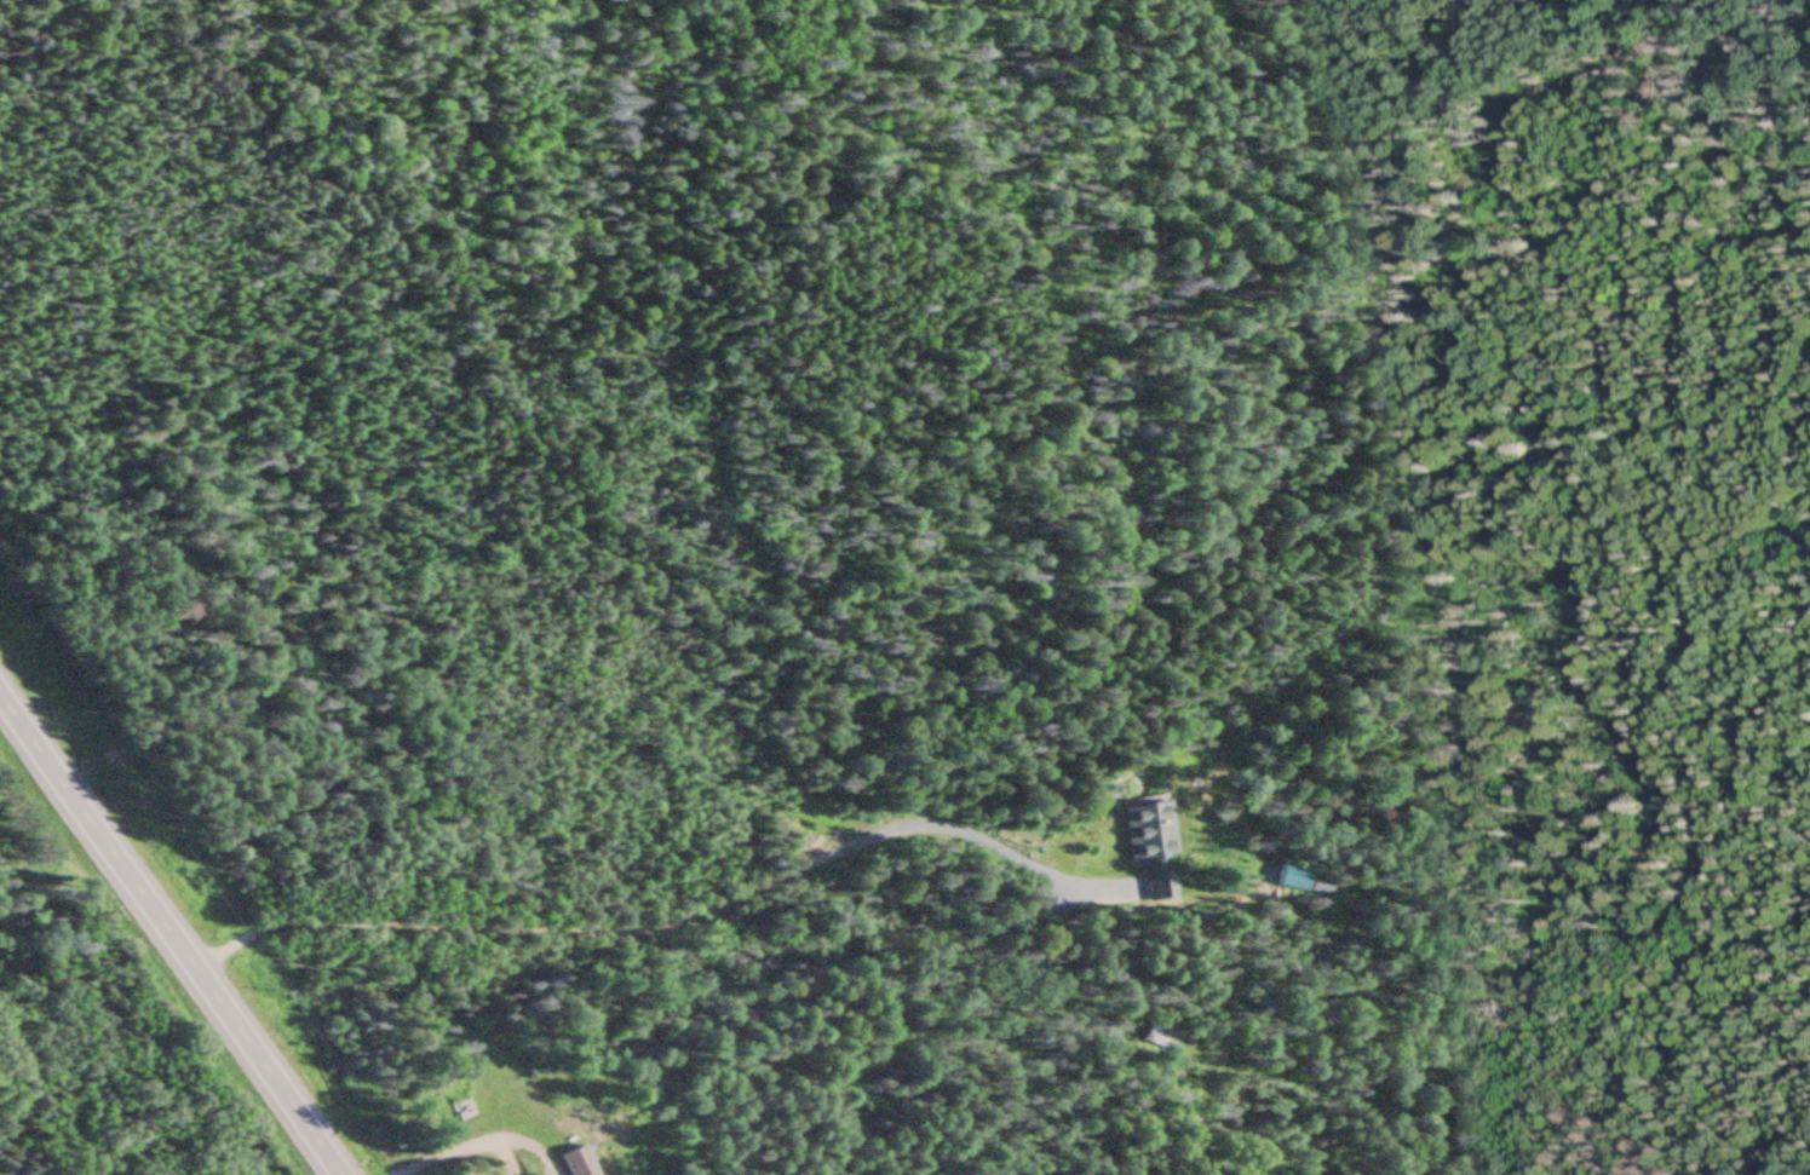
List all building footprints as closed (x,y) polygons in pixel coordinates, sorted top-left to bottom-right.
[(1119,807),(1127,864),(1142,863),(1147,903),(1178,898),(1164,800),(1119,807)] [(1307,873),(1282,864),(1275,884),(1300,892),(1307,873)] [(446,1133),(478,1116),(465,1091),(433,1107),(446,1133)] [(583,1146),(561,1156),(570,1174),(596,1174),(583,1146)]
